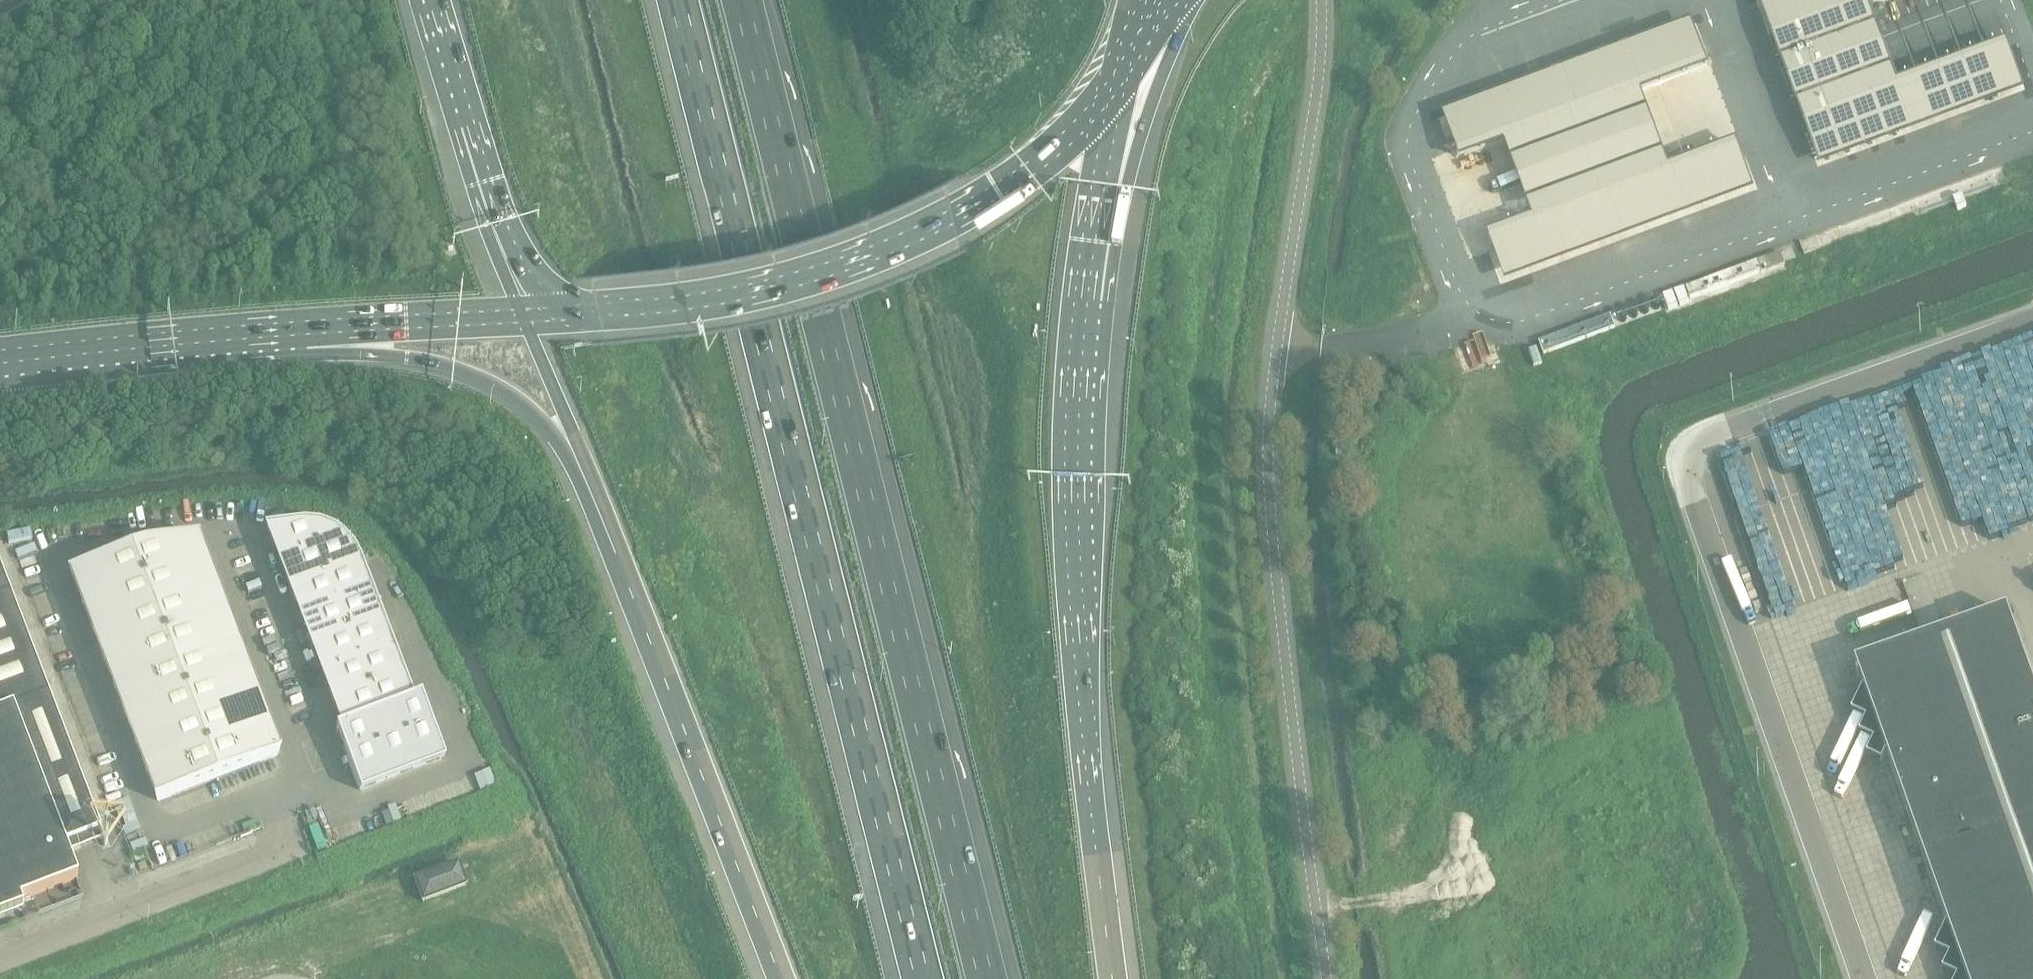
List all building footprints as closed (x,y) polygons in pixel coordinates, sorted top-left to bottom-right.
[(1757,3),(1770,36),(1771,36),(1770,34),(1862,0),(1766,0),(1757,3)] [(1770,36),(1773,44),(1779,62),(1788,85),(1795,103),(1796,105),(1802,123),(1805,131),(1806,131),(1807,132),(1903,96),(1901,89),(1898,90),(1870,15),(1866,6),(1869,5),(1867,0),(1862,0),(1770,34),(1771,36),(1770,36)] [(1869,5),(1866,6),(1870,15),(1910,0),(1867,0),(1869,5)] [(1692,28),(1443,120),(1460,167),(1505,150),(1533,225),(1488,241),(1506,289),(1755,197),(1737,149),(1670,174),(1641,99),(1709,74),(1692,28)] [(1806,131),(1805,131),(1821,172),(2025,95),(2008,49),(1901,89),(1903,96),(1807,132),(1806,131)] [(288,526),(267,529),(267,531),(268,530),(343,727),(336,730),(359,790),(361,794),(446,762),(444,757),(421,698),(415,700),(361,561),(354,548),(343,536),(336,531),(320,525),(304,524),(288,526)] [(131,550),(142,579),(202,556),(196,540),(195,539),(160,544),(145,546),(131,550)] [(131,550),(71,573),(82,602),(142,579),(131,550)] [(202,556),(142,579),(153,607),(213,585),(202,556)] [(0,568),(0,917),(23,908),(20,901),(78,879),(65,845),(101,831),(0,568)] [(142,579),(82,602),(93,630),(153,607),(142,579)] [(213,585),(153,607),(163,636),(223,613),(213,585)] [(163,636),(153,607),(93,630),(103,659),(163,636)] [(223,613),(163,636),(174,664),(234,642),(223,613)] [(1852,712),(1866,719),(1859,734),(1874,741),(1867,755),(1882,763),(1886,754),(1947,925),(1935,949),(1950,956),(1943,971),(1957,977),(1957,978),(2032,978),(2032,686),(2007,614),(1970,627),(1856,667),(1863,689),(1852,712)] [(163,636),(103,659),(114,687),(174,664),(163,636)] [(234,642),(174,664),(185,693),(245,670),(234,642)] [(174,664),(114,687),(125,716),(185,693),(174,664)] [(245,670),(185,693),(196,721),(256,699),(245,670)] [(196,721),(185,693),(125,716),(136,744),(196,721)] [(256,699),(196,721),(207,750),(267,727),(256,699)] [(207,750),(196,721),(136,744),(147,773),(207,750)] [(267,727),(207,750),(218,778),(278,756),(267,727)] [(218,778),(207,750),(147,773),(158,801),(218,778)] [(458,865),(415,881),(422,902),(466,886),(458,865)]
